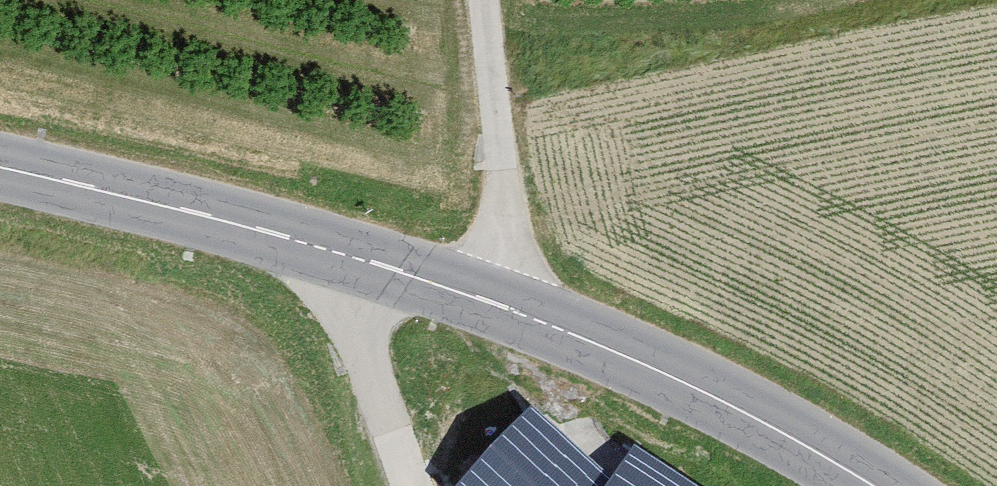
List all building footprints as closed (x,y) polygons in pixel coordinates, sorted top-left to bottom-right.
[(631,437),(607,470),(532,415),(479,485),(699,485),(631,437)]
